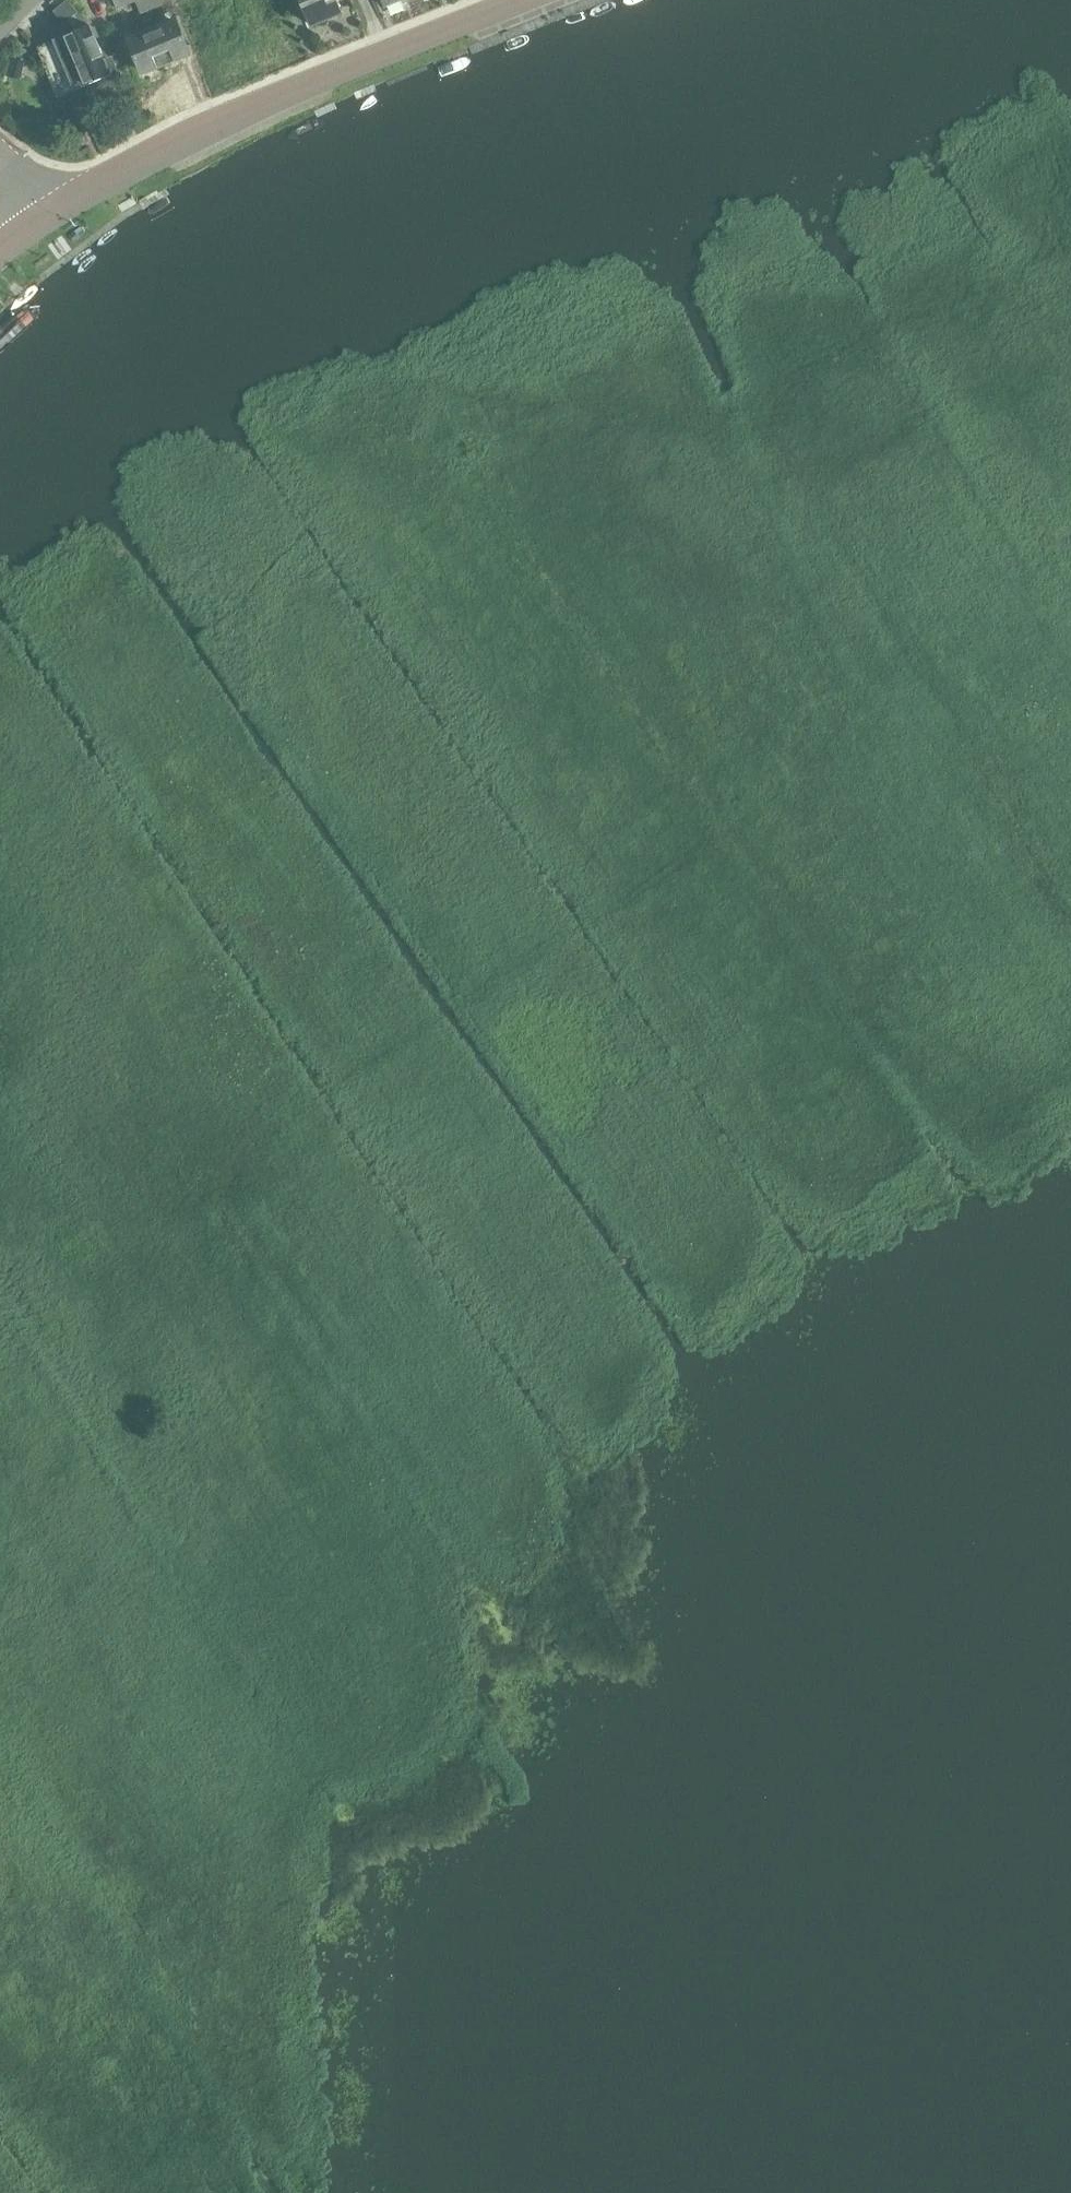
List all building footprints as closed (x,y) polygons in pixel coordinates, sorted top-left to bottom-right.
[(53,10),(64,23),(78,10),(69,0),(64,0),(53,10)] [(163,4),(161,0),(136,0),(141,12),(163,4)] [(313,27),(341,15),(334,0),(302,0),(313,27)] [(176,17),(129,36),(143,72),(191,53),(176,17)] [(59,97),(112,76),(93,27),(40,48),(59,97)] [(114,56),(108,58),(116,78),(122,76),(114,56)] [(22,80),(27,61),(11,58),(7,77),(22,80)]
